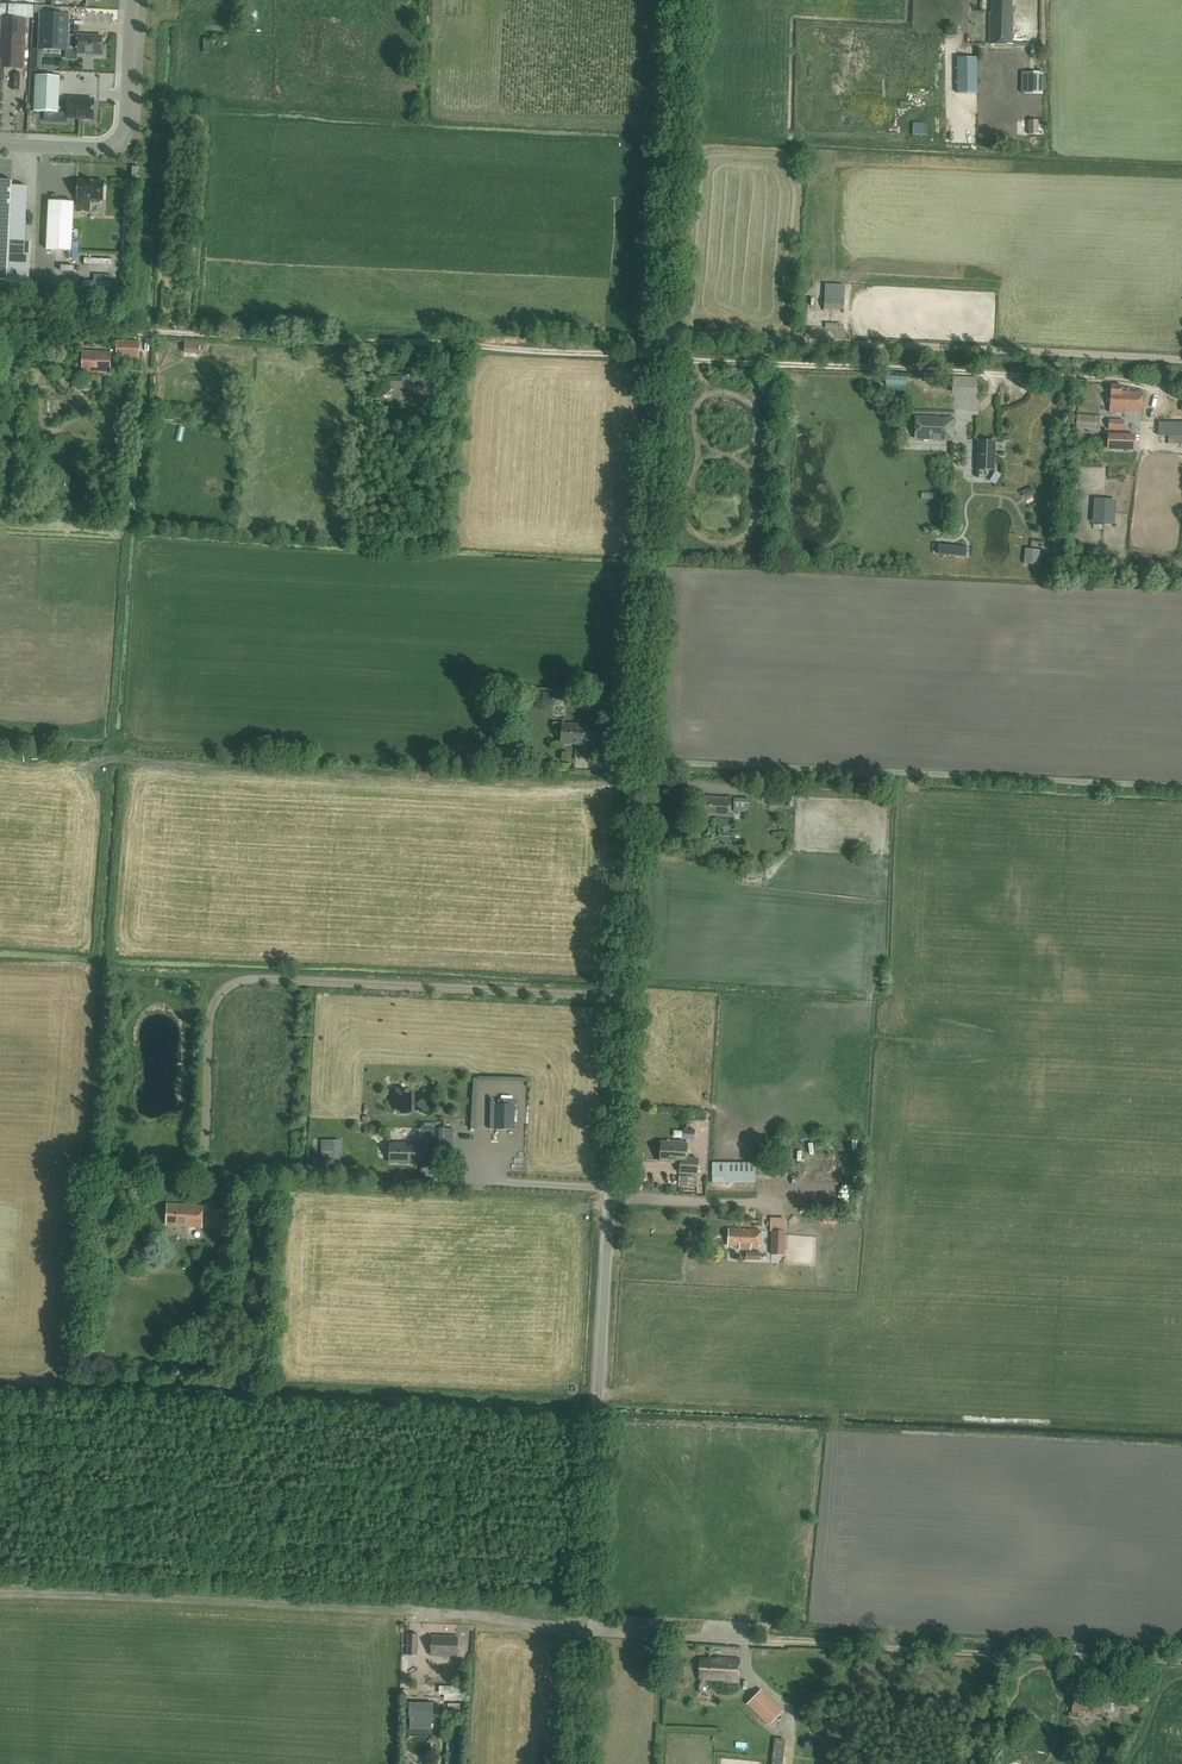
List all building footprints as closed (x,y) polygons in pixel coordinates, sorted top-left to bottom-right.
[(989,44),(1013,44),(1013,2),(1012,2),(1012,0),(991,0),(991,12),(989,12),(989,44)] [(68,50),(68,44),(78,44),(77,53),(94,54),(94,56),(104,56),(105,50),(103,49),(103,36),(78,35),(69,35),(70,14),(41,13),(39,49),(68,50)] [(26,32),(27,19),(3,18),(1,60),(0,60),(0,101),(3,101),(5,74),(4,74),(4,67),(24,68),(26,32)] [(1017,49),(1017,70),(1028,70),(1028,49),(1017,49)] [(976,57),(957,57),(957,93),(977,93),(976,57)] [(1042,72),(1023,72),(1023,94),(1042,94),(1042,72)] [(37,75),(35,111),(59,112),(59,111),(68,111),(68,117),(83,118),(85,119),(90,120),(91,118),(94,118),(95,100),(69,99),(69,100),(59,100),(60,76),(37,75)] [(1038,125),(1038,120),(1028,120),(1028,135),(1043,135),(1043,125),(1038,125)] [(141,167),(135,167),(133,166),(132,176),(140,176),(141,167)] [(12,185),(13,180),(0,179),(0,251),(9,252),(10,240),(10,229),(11,217),(11,205),(12,185)] [(49,200),(47,249),(72,250),(74,210),(78,211),(78,212),(89,213),(90,199),(93,199),(93,201),(95,203),(100,203),(102,202),(102,199),(104,200),(105,181),(78,180),(77,198),(79,198),(78,206),(74,206),(74,201),(49,200)] [(12,185),(11,205),(27,206),(28,186),(12,185)] [(27,206),(11,205),(11,217),(26,218),(27,206)] [(11,217),(10,229),(26,229),(26,218),(11,217)] [(25,241),(26,229),(10,229),(10,240),(25,241)] [(10,240),(9,252),(8,266),(8,273),(30,274),(31,248),(25,241),(10,240)] [(8,266),(9,252),(0,251),(0,265),(8,266)] [(8,266),(0,265),(0,280),(29,282),(30,274),(8,273),(8,266)] [(81,265),(69,267),(70,275),(83,273),(81,265)] [(89,274),(94,274),(94,279),(102,279),(101,270),(89,270),(89,274)] [(843,310),(843,300),(824,298),(824,309),(843,310)] [(117,357),(139,359),(140,341),(118,340),(117,357)] [(186,341),(185,352),(199,353),(200,342),(186,341)] [(111,352),(83,351),(82,372),(110,373),(111,352)] [(1143,393),(1122,392),(1122,386),(1111,385),(1111,396),(1110,396),(1110,413),(1124,413),(1124,411),(1142,411),(1143,393)] [(1077,415),(1076,422),(1073,422),(1072,426),(1099,428),(1100,417),(1096,417),(1096,416),(1077,415)] [(916,417),(915,439),(953,440),(953,433),(950,433),(951,425),(954,426),(954,419),(943,418),(943,421),(939,420),(940,418),(916,417)] [(1109,420),(1108,429),(1124,429),(1124,420),(1109,420)] [(1158,422),(1158,435),(1168,435),(1168,443),(1181,443),(1181,422),(1158,422)] [(1107,448),(1128,449),(1128,435),(1108,434),(1107,448)] [(995,441),(978,441),(977,469),(994,470),(995,441)] [(1086,494),(1088,485),(1082,484),(1080,493),(1086,494)] [(592,703),(608,704),(609,695),(592,695),(592,703)] [(600,745),(601,726),(562,723),(561,743),(600,745)] [(730,817),(731,797),(700,796),(699,816),(730,817)] [(734,799),(734,812),(747,812),(747,799),(734,799)] [(731,829),(731,819),(718,819),(718,828),(731,829)] [(494,1129),(514,1129),(515,1105),(495,1104),(494,1129)] [(434,1154),(453,1154),(453,1128),(422,1128),(422,1138),(434,1138),(434,1154)] [(340,1156),(332,1156),(332,1141),(322,1140),(322,1164),(339,1164),(340,1156)] [(671,1144),(661,1143),(660,1162),(680,1162),(680,1172),(697,1173),(697,1158),(686,1158),(687,1144),(678,1144),(678,1142),(671,1142),(671,1144)] [(428,1143),(389,1143),(389,1162),(421,1163),(421,1155),(428,1155),(428,1143)] [(829,1161),(833,1165),(841,1156),(837,1152),(829,1161)] [(756,1163),(711,1162),(711,1183),(756,1183),(756,1163)] [(679,1176),(679,1187),(688,1187),(689,1176),(679,1176)] [(222,1201),(232,1201),(232,1185),(222,1185),(222,1201)] [(203,1205),(167,1203),(165,1225),(202,1227),(203,1205)] [(754,1259),(771,1259),(772,1250),(761,1250),(761,1246),(760,1246),(760,1229),(729,1228),(728,1246),(739,1246),(739,1250),(751,1250),(751,1246),(754,1246),(754,1259)] [(785,1232),(775,1232),(775,1250),(775,1253),(783,1254),(783,1250),(784,1250),(785,1232)] [(212,1293),(211,1293),(210,1302),(223,1302),(223,1294),(223,1284),(213,1283),(212,1293)] [(407,1655),(417,1655),(418,1633),(408,1633),(407,1655)] [(458,1657),(459,1635),(431,1634),(430,1656),(458,1657)] [(739,1658),(716,1657),(716,1659),(699,1658),(698,1678),(724,1679),(724,1681),(738,1682),(739,1658)] [(1099,1694),(1073,1692),(1072,1711),(1103,1713),(1103,1711),(1113,1712),(1114,1701),(1117,1701),(1118,1674),(1100,1673),(1099,1694)] [(760,1689),(747,1703),(768,1724),(782,1708),(760,1689)] [(410,1703),(410,1718),(432,1718),(432,1703),(410,1703)]
